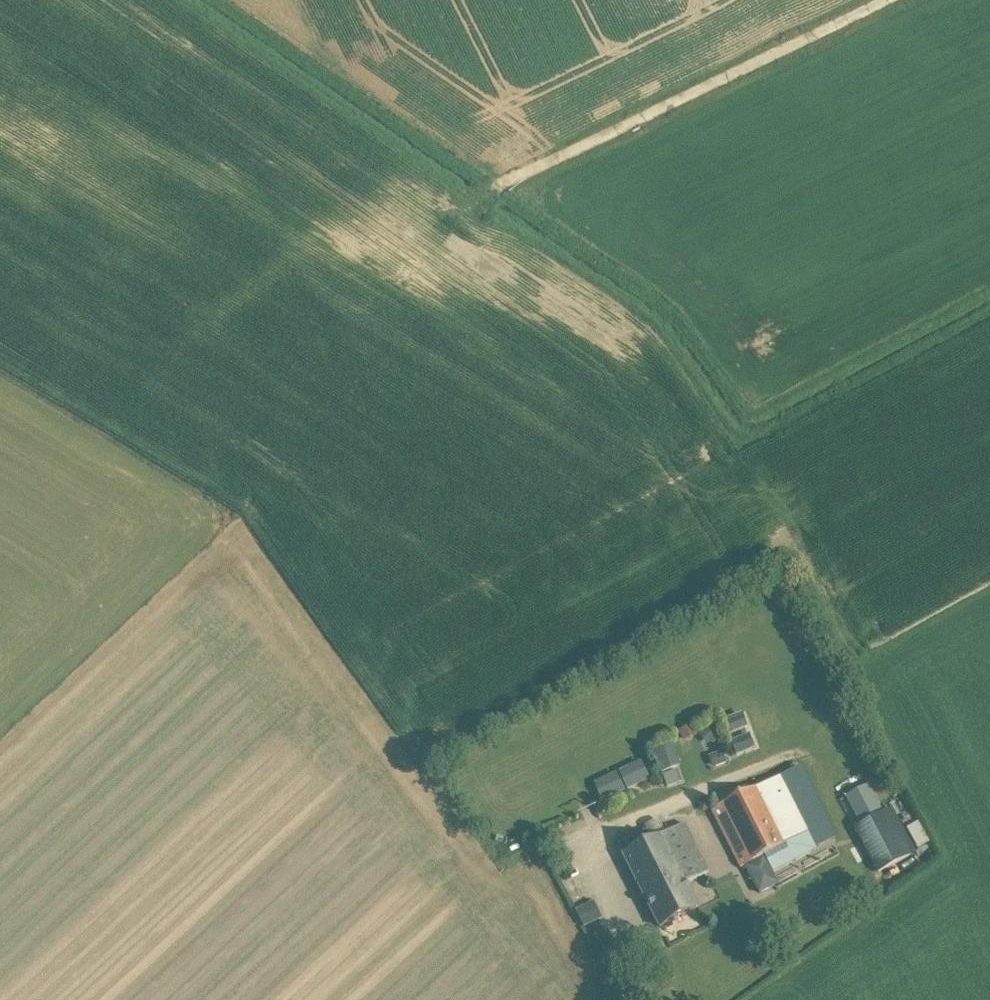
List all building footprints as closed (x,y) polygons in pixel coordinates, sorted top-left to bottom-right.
[(739,714),(722,720),(728,735),(745,728),(739,714)] [(682,740),(695,735),(691,725),(678,731),(682,740)] [(701,734),(710,742),(718,734),(710,725),(701,734)] [(747,734),(730,741),(736,755),(752,748),(747,734)] [(662,772),(679,766),(671,743),(654,749),(662,772)] [(714,766),(726,762),(722,751),(710,755),(714,766)] [(650,779),(643,764),(621,774),(628,789),(650,779)] [(668,785),(682,781),(678,767),(663,772),(668,785)] [(740,867),(766,854),(773,869),(809,849),(803,836),(810,833),(781,775),(712,809),(740,867)] [(625,790),(618,776),(596,786),(603,801),(625,790)] [(855,828),(879,872),(910,855),(886,811),(855,828)] [(685,822),(623,853),(660,928),(700,908),(687,883),(710,871),(685,822)] [(910,829),(916,845),(926,841),(920,825),(910,829)] [(576,908),(584,925),(603,916),(595,899),(576,908)]
